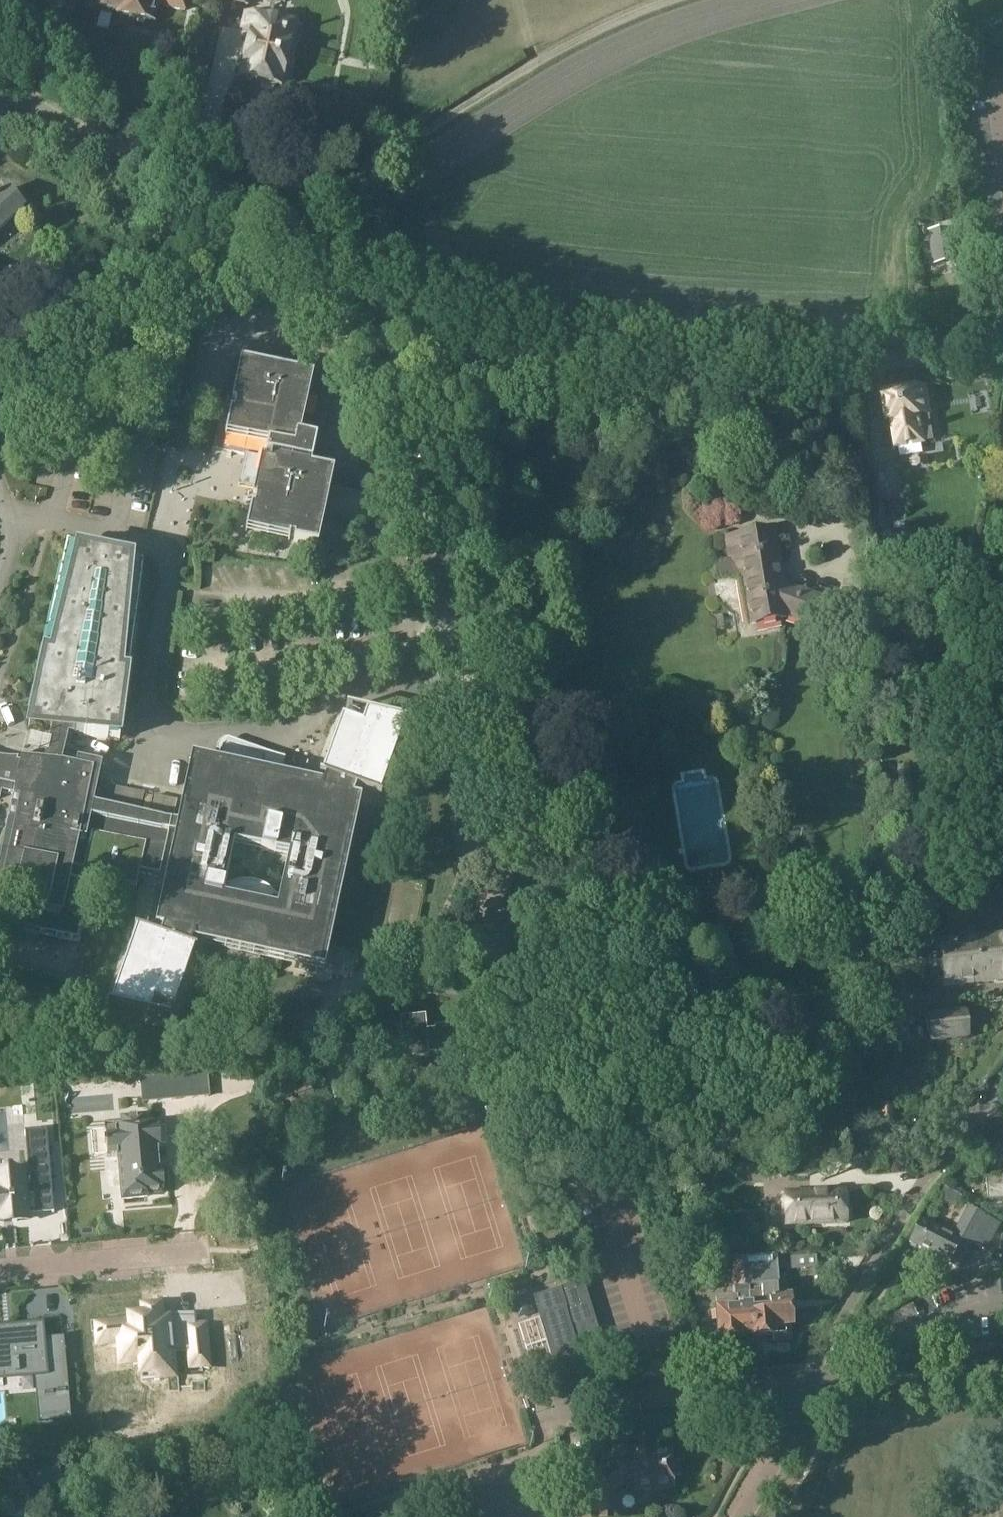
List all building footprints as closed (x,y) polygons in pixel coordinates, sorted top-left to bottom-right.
[(158,6),(186,12),(189,0),(99,0),(97,8),(118,12),(117,15),(136,19),(138,22),(144,23),(148,21),(155,22),(158,6)] [(288,0),(266,0),(271,1),(268,17),(247,12),(244,29),(252,30),(242,79),(259,83),(261,88),(273,90),(277,86),(282,88),(295,22),(273,17),(276,2),(287,5),(288,0)] [(25,207),(8,189),(0,196),(0,230),(25,207)] [(929,232),(933,264),(959,261),(954,228),(929,232)] [(218,426),(214,447),(232,451),(245,454),(245,453),(263,457),(246,531),(318,547),(335,471),(312,466),(317,443),(300,439),(315,376),(243,361),(228,428),(218,426)] [(893,420),(897,445),(923,441),(919,415),(930,413),(926,388),(884,395),(888,421),(893,420)] [(782,632),(785,622),(786,618),(786,615),(834,634),(844,607),(780,583),(771,531),(761,533),(727,539),(730,561),(746,586),(750,607),(746,608),(726,611),(728,612),(731,614),(734,615),(738,639),(782,632)] [(0,801),(2,792),(13,795),(1,850),(0,857),(0,907),(28,913),(25,929),(41,933),(41,936),(80,945),(90,900),(74,896),(77,882),(71,880),(74,865),(84,867),(83,875),(137,887),(140,870),(160,874),(169,830),(182,833),(170,889),(154,885),(146,925),(155,927),(155,930),(162,931),(159,939),(135,930),(134,932),(136,932),(111,1006),(109,1005),(108,1007),(169,1021),(170,1020),(150,1015),(154,1003),(174,1010),(194,953),(196,953),(197,951),(191,950),(195,937),(324,965),(359,800),(354,799),(356,791),(381,800),(381,799),(379,798),(405,725),(407,725),(408,723),(346,709),(346,710),(366,715),(362,727),(342,720),(322,777),(319,776),(319,778),(325,780),(323,786),(322,786),(321,791),(280,782),(281,776),(286,760),(228,739),(223,740),(220,743),(217,747),(217,750),(216,750),(216,752),(219,752),(216,768),(197,764),(185,822),(174,819),(174,820),(151,815),(151,814),(141,812),(140,813),(96,803),(94,802),(102,765),(77,759),(76,767),(62,764),(64,757),(70,734),(121,741),(143,567),(101,561),(104,553),(68,545),(31,717),(54,722),(51,737),(50,737),(45,760),(22,755),(20,762),(18,762),(18,759),(19,759),(18,758),(14,758),(9,758),(4,757),(0,756),(0,801)] [(140,813),(141,812),(145,793),(100,784),(96,803),(140,813)] [(174,820),(174,819),(178,800),(155,795),(151,814),(151,815),(174,820)] [(945,988),(999,982),(994,936),(976,938),(975,927),(954,929),(955,940),(940,941),(945,988)] [(999,982),(1002,982),(1002,935),(994,936),(999,982)] [(36,1007),(23,1008),(24,1021),(37,1021),(36,1007)] [(902,1038),(902,1010),(882,1011),(883,1038),(902,1038)] [(965,1011),(927,1016),(929,1042),(968,1038),(965,1011)] [(390,1022),(392,1042),(402,1041),(404,1062),(429,1059),(429,1057),(437,1056),(438,1071),(464,1068),(460,1027),(434,1030),(434,1032),(427,1033),(425,1018),(399,1020),(400,1021),(390,1022)] [(168,1079),(159,1079),(161,1104),(181,1103),(179,1078),(168,1079)] [(181,1099),(163,1099),(163,1108),(181,1107),(181,1099)] [(893,1104),(881,1104),(881,1123),(894,1123),(893,1104)] [(144,1116),(104,1120),(105,1132),(108,1157),(120,1156),(124,1198),(147,1196),(146,1194),(160,1193),(159,1188),(164,1188),(163,1174),(158,1174),(156,1147),(167,1146),(166,1129),(148,1130),(147,1123),(145,1123),(144,1116)] [(0,1176),(0,1223),(27,1221),(27,1214),(55,1212),(47,1129),(25,1131),(29,1174),(0,1176)] [(985,1177),(987,1201),(1002,1200),(1002,1176),(985,1177)] [(788,1226),(811,1225),(846,1223),(846,1220),(850,1217),(849,1210),(846,1208),(845,1193),(809,1195),(795,1196),(796,1208),(788,1208),(784,1212),(784,1222),(788,1226)] [(971,1243),(986,1250),(999,1224),(968,1208),(951,1239),(920,1222),(909,1243),(958,1269),(971,1243)] [(717,1312),(714,1312),(715,1323),(717,1323),(719,1342),(737,1340),(737,1339),(752,1337),(752,1340),(755,1340),(752,1294),(750,1294),(749,1287),(745,1287),(743,1260),(742,1258),(735,1259),(716,1261),(717,1274),(731,1272),(732,1288),(735,1288),(735,1292),(736,1298),(716,1299),(717,1312)] [(745,1287),(749,1287),(778,1285),(776,1258),(743,1260),(745,1287)] [(579,1359),(603,1352),(582,1282),(557,1290),(557,1291),(532,1298),(538,1318),(537,1319),(553,1368),(579,1360),(579,1359)] [(754,1294),(752,1294),(755,1340),(771,1338),(771,1343),(790,1341),(789,1329),(790,1327),(788,1302),(777,1303),(776,1289),(753,1291),(754,1294)] [(115,1327),(95,1328),(97,1349),(117,1347),(119,1371),(139,1369),(140,1380),(153,1379),(154,1385),(173,1384),(172,1370),(189,1369),(189,1374),(208,1372),(207,1368),(212,1367),(211,1359),(207,1360),(204,1329),(196,1329),(195,1315),(165,1318),(166,1323),(160,1323),(159,1312),(143,1314),(143,1320),(115,1322),(115,1327)] [(0,1333),(0,1375),(38,1372),(42,1421),(67,1419),(60,1342),(43,1344),(42,1330),(0,1333)] [(594,1513),(594,1516),(608,1516),(608,1513),(611,1513),(610,1491),(615,1490),(619,1488),(621,1484),(621,1486),(637,1485),(637,1491),(672,1489),(672,1478),(679,1477),(678,1463),(671,1464),(670,1453),(635,1455),(635,1461),(620,1462),(621,1474),(617,1474),(613,1476),(610,1479),(609,1481),(592,1482),(594,1513)]
